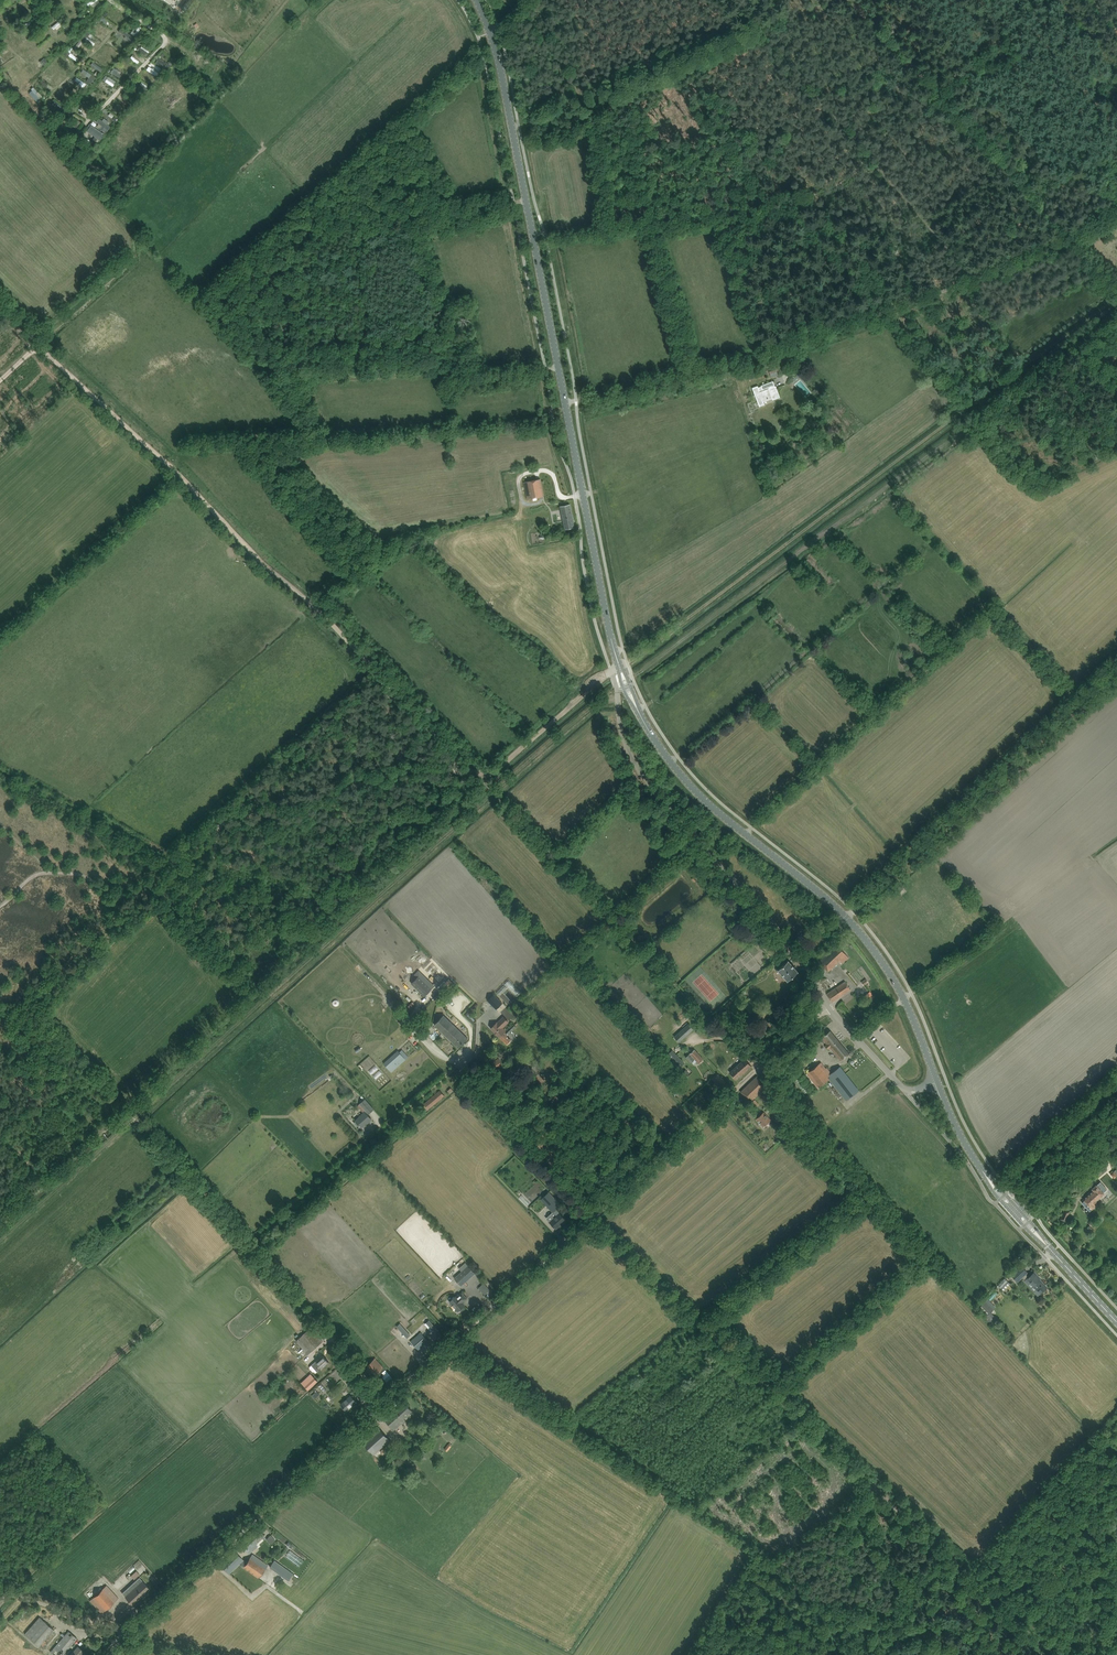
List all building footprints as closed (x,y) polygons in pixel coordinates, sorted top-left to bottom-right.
[(120,23),(122,19),(113,13),(111,16),(120,23)] [(104,19),(101,22),(108,28),(110,25),(104,19)] [(64,21),(55,26),(59,32),(67,28),(64,21)] [(138,26),(133,31),(138,36),(143,31),(138,26)] [(124,27),(121,31),(135,40),(137,36),(124,27)] [(98,40),(95,37),(97,36),(92,31),(85,37),(95,48),(103,40),(101,37),(98,40)] [(18,42),(26,37),(23,33),(16,38),(18,42)] [(82,48),(88,40),(84,38),(78,45),(82,48)] [(142,49),(149,54),(152,50),(145,45),(142,49)] [(109,63),(112,60),(103,51),(100,54),(109,63)] [(142,63),(143,59),(133,54),(132,58),(142,63)] [(158,61),(169,69),(173,64),(162,56),(158,61)] [(34,71),(51,61),(48,57),(43,60),(42,59),(31,66),(34,71)] [(94,66),(105,71),(107,67),(96,62),(94,66)] [(114,72),(123,77),(126,71),(117,66),(114,72)] [(162,76),(164,72),(151,66),(149,70),(162,76)] [(29,68),(20,76),(25,83),(35,75),(29,68)] [(88,68),(85,72),(92,79),(96,75),(88,68)] [(106,87),(109,82),(116,86),(120,81),(108,74),(102,84),(106,87)] [(45,79),(43,81),(48,86),(44,90),(50,95),(51,94),(47,91),(50,88),(48,87),(51,84),(45,79)] [(37,85),(33,88),(35,90),(33,91),(40,102),(46,98),(37,85)] [(127,94),(125,100),(134,103),(136,97),(127,94)] [(93,128),(90,131),(103,141),(108,135),(98,127),(101,123),(96,119),(90,126),(93,128)] [(765,404),(763,400),(771,396),(773,400),(780,397),(777,388),(775,389),(774,387),(775,386),(773,381),(761,385),(761,386),(758,387),(758,386),(752,388),(759,406),(765,404)] [(536,480),(523,482),(526,494),(527,499),(531,499),(544,496),(541,479),(536,480)] [(565,529),(569,528),(574,527),(570,504),(565,505),(560,506),(565,529)] [(837,945),(819,961),(828,971),(839,961),(842,963),(849,957),(837,945)] [(775,947),(771,950),(779,959),(783,956),(775,947)] [(788,960),(784,964),(778,970),(784,976),(788,980),(798,971),(788,960)] [(412,982),(424,995),(432,988),(419,976),(412,982)] [(832,1002),(833,1001),(851,989),(845,981),(827,993),(827,994),(832,1002)] [(506,983),(499,988),(501,991),(509,986),(506,983)] [(874,997),(870,991),(865,996),(869,1001),(874,997)] [(494,994),(487,1000),(496,1009),(503,1003),(494,994)] [(755,1015),(757,1018),(763,1019),(765,1017),(767,1011),(756,1009),(755,1015)] [(444,1014),(435,1024),(439,1028),(442,1031),(459,1048),(468,1038),(464,1034),(444,1014)] [(499,1037),(500,1037),(505,1032),(506,1031),(503,1027),(509,1022),(507,1020),(504,1016),(498,1022),(497,1022),(491,1028),(499,1037)] [(422,1028),(416,1022),(414,1025),(417,1029),(420,1031),(422,1028)] [(674,1037),(679,1042),(694,1029),(688,1024),(674,1037)] [(507,1044),(511,1040),(512,1041),(515,1039),(516,1038),(513,1031),(517,1027),(515,1025),(508,1032),(506,1034),(505,1032),(500,1037),(507,1044)] [(828,1049),(830,1048),(841,1060),(849,1053),(830,1031),(822,1037),(827,1044),(825,1045),(828,1049)] [(691,1053),(686,1057),(687,1058),(691,1062),(692,1062),(694,1064),(697,1061),(699,1063),(703,1059),(700,1055),(695,1049),(693,1051),(691,1048),(689,1050),(691,1053)] [(678,1070),(685,1064),(672,1050),(667,1055),(674,1062),(672,1064),(678,1070)] [(398,1051),(396,1053),(398,1055),(386,1066),(391,1072),(406,1059),(398,1051)] [(496,1068),(502,1064),(499,1061),(498,1058),(492,1063),(496,1068)] [(736,1079),(751,1066),(745,1058),(730,1072),(736,1079)] [(846,1100),(854,1094),(859,1090),(840,1066),(831,1073),(827,1068),(826,1068),(821,1062),(807,1073),(810,1078),(817,1087),(829,1078),(846,1100)] [(380,1077),(385,1072),(382,1068),(376,1073),(380,1077)] [(711,1078),(723,1090),(728,1085),(717,1073),(711,1078)] [(757,1081),(756,1079),(755,1078),(743,1090),(746,1092),(743,1095),(750,1102),(767,1086),(760,1078),(757,1081)] [(440,1091),(429,1101),(424,1104),(428,1109),(441,1098),(444,1095),(440,1091)] [(762,1096),(774,1108),(778,1104),(767,1091),(762,1096)] [(365,1099),(360,1103),(369,1113),(374,1109),(365,1099)] [(356,1121),(354,1122),(354,1123),(356,1125),(357,1126),(359,1124),(362,1127),(368,1122),(369,1122),(372,1119),(368,1115),(365,1111),(362,1114),(355,1120),(356,1121)] [(771,1119),(768,1116),(764,1112),(761,1114),(756,1119),(757,1119),(758,1121),(758,1122),(760,1124),(760,1123),(763,1126),(771,1119)] [(782,1128),(786,1123),(778,1117),(775,1121),(782,1128)] [(1093,1190),(1091,1192),(1096,1199),(1104,1192),(1100,1188),(1096,1184),(1092,1188),(1093,1190)] [(549,1192),(541,1199),(553,1212),(561,1205),(549,1192)] [(1091,1192),(1083,1199),(1086,1201),(1083,1204),(1085,1206),(1090,1211),(1092,1209),(1096,1205),(1093,1202),(1096,1199),(1091,1192)] [(1065,1221),(1070,1211),(1064,1209),(1060,1219),(1065,1221)] [(566,1220),(559,1212),(549,1221),(556,1228),(566,1220)] [(1072,1246),(1077,1252),(1081,1249),(1076,1243),(1072,1246)] [(454,1278),(461,1286),(475,1273),(468,1265),(454,1278)] [(1047,1287),(1043,1283),(1037,1276),(1038,1275),(1035,1271),(1029,1276),(1026,1273),(1027,1272),(1022,1266),(1018,1270),(1012,1275),(1018,1281),(1022,1277),(1025,1280),(1027,1279),(1030,1283),(1031,1282),(1037,1288),(1034,1291),(1037,1296),(1047,1287)] [(998,1285),(1003,1290),(1010,1283),(1005,1278),(998,1285)] [(487,1281),(481,1286),(487,1293),(492,1288),(487,1281)] [(993,1299),(1001,1294),(999,1291),(991,1296),(993,1299)] [(467,1298),(462,1292),(457,1296),(456,1295),(449,1301),(458,1311),(465,1305),(463,1302),(467,1298)] [(991,1311),(993,1309),(985,1300),(978,1307),(987,1316),(985,1317),(992,1325),(998,1319),(991,1311)] [(428,1332),(431,1335),(435,1340),(440,1335),(437,1331),(438,1330),(432,1324),(430,1326),(432,1329),(428,1332)] [(311,1328),(306,1331),(296,1340),(308,1354),(318,1345),(323,1341),(311,1328)] [(421,1332),(411,1341),(415,1345),(418,1349),(428,1341),(425,1336),(421,1332)] [(315,1362),(312,1364),(310,1366),(310,1368),(313,1371),(314,1371),(315,1372),(317,1370),(318,1371),(325,1365),(329,1361),(324,1355),(320,1359),(319,1358),(315,1362)] [(409,1371),(419,1362),(415,1357),(404,1367),(409,1371)] [(384,1368),(380,1364),(375,1358),(367,1365),(376,1375),(384,1368)] [(314,1377),(304,1386),(308,1390),(318,1381),(314,1377)] [(368,1403),(374,1398),(362,1384),(356,1389),(368,1403)] [(316,1392),(311,1396),(314,1398),(314,1399),(320,1394),(317,1391),(316,1392)] [(351,1395),(347,1399),(341,1404),(343,1407),(347,1411),(350,1408),(350,1407),(356,1401),(351,1395)] [(412,1410),(408,1406),(404,1402),(385,1419),(389,1423),(394,1429),(405,1419),(404,1418),(412,1410)] [(390,1440),(381,1430),(378,1426),(361,1440),(374,1454),(390,1440)] [(451,1451),(456,1446),(453,1443),(448,1447),(451,1451)] [(275,1540),(271,1535),(266,1539),(271,1544),(275,1540)] [(286,1556),(299,1566),(303,1560),(290,1550),(286,1556)] [(234,1551),(220,1564),(224,1568),(229,1574),(230,1573),(238,1565),(239,1564),(243,1560),(234,1551)] [(268,1565),(257,1557),(252,1554),(248,1561),(247,1562),(244,1560),(240,1565),(259,1578),(268,1565)] [(269,1567),(288,1580),(293,1573),(274,1560),(269,1567)] [(149,1589),(146,1585),(139,1577),(122,1593),(129,1600),(132,1604),(149,1589)] [(94,1597),(90,1600),(102,1613),(119,1598),(107,1585),(94,1597)] [(39,1646),(50,1634),(54,1629),(40,1617),(25,1634),(39,1646)] [(54,1654),(64,1654),(63,1654),(77,1638),(69,1631),(65,1635),(51,1652),(54,1654)] [(87,1654),(78,1646),(70,1654),(87,1654)]
